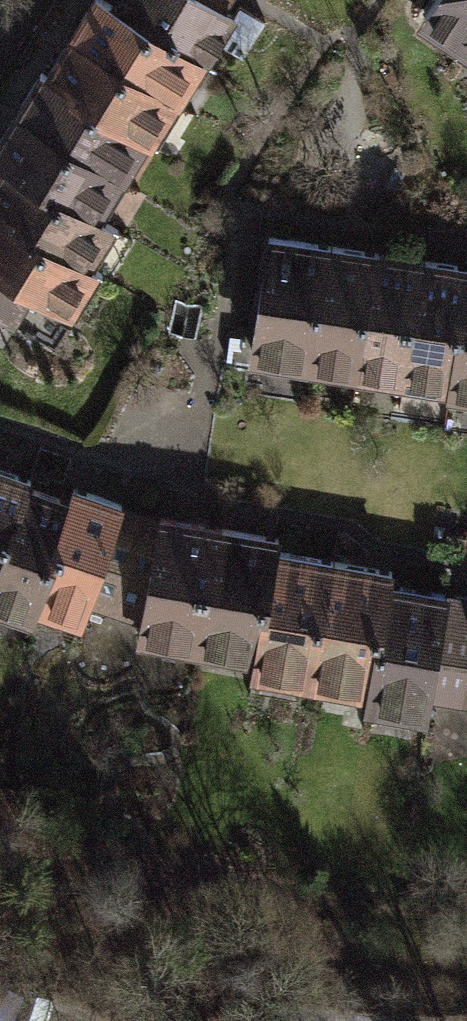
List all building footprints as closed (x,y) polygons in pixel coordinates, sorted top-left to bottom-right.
[(234,24),(195,0),(95,0),(0,157),(0,277),(31,296),(73,321),(101,275),(86,266),(234,24)] [(234,24),(248,0),(195,0),(234,24)] [(424,32),(466,59),(466,0),(445,0),(424,32)] [(358,252),(301,242),(269,237),(247,366),(466,403),(466,270),(358,252)] [(0,277),(0,333),(7,337),(31,296),(0,277)] [(88,633),(131,509),(79,491),(73,508),(27,493),(31,483),(0,473),(0,618),(37,631),(41,617),(88,633)] [(163,519),(131,509),(88,633),(135,648),(163,519)] [(295,542),(163,519),(135,648),(254,664),(252,683),(366,699),(364,714),(431,723),(460,601),(392,589),(394,575),(293,558),(295,542)] [(466,724),(466,601),(460,601),(431,723),(466,724)]
